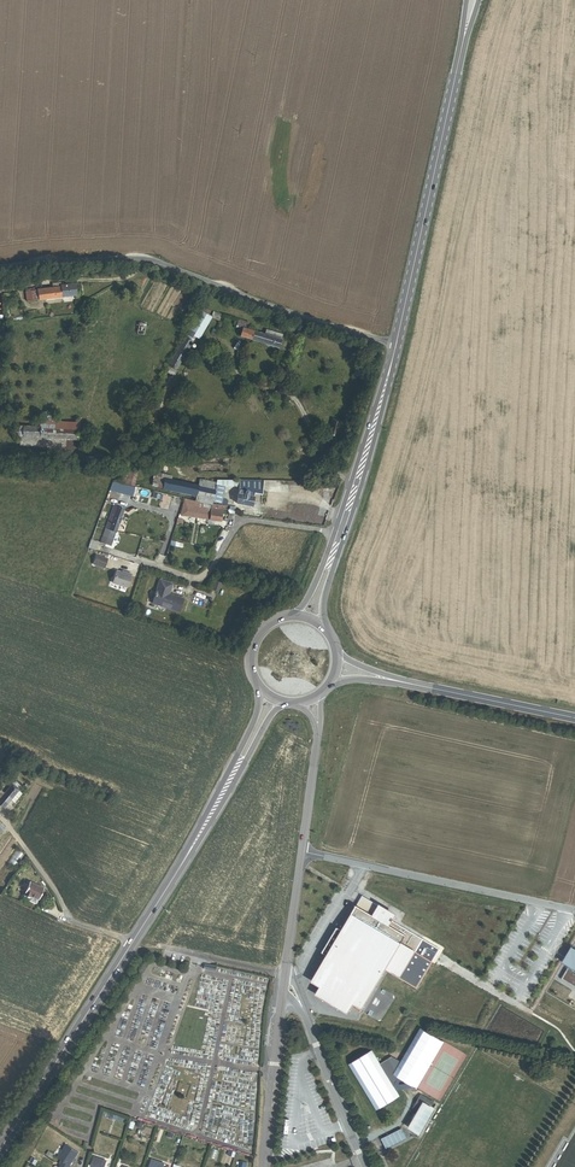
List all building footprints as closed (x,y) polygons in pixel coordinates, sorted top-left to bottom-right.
[(27,291),(28,300),(78,294),(76,282),(61,284),(61,281),(52,282),(53,286),(38,288),(38,289),(27,291)] [(197,335),(201,338),(213,317),(214,316),(202,309),(166,370),(176,375),(179,369),(178,368),(197,335)] [(213,317),(222,320),(224,313),(215,311),(214,316),(213,317)] [(244,326),(249,328),(251,322),(240,318),(238,326),(244,328),(244,326)] [(139,332),(145,333),(147,324),(141,323),(139,332)] [(267,328),(266,333),(249,328),(244,326),(244,328),(242,335),(281,347),(284,338),(283,337),(284,333),(267,328)] [(373,373),(363,370),(367,358),(361,356),(355,376),(370,381),(373,373)] [(148,418),(155,420),(166,389),(159,386),(148,418)] [(80,440),(81,428),(56,427),(57,420),(57,412),(42,411),(41,419),(35,419),(35,426),(34,437),(66,439),(80,440)] [(337,435),(338,435),(342,424),(343,420),(334,417),(329,433),(330,433),(337,435)] [(56,427),(81,428),(81,422),(57,420),(56,427)] [(21,436),(23,437),(24,425),(15,424),(14,436),(21,436)] [(23,437),(34,437),(35,426),(24,425),(23,437)] [(80,440),(89,440),(89,429),(81,428),(80,440)] [(20,445),(66,448),(66,439),(34,437),(23,437),(21,436),(20,445)] [(121,483),(125,484),(135,486),(138,472),(125,469),(121,483)] [(152,486),(163,488),(165,477),(173,478),(173,475),(155,471),(152,486)] [(163,489),(198,496),(201,485),(173,478),(165,477),(163,488),(163,489)] [(229,504),(229,499),(224,498),(226,486),(241,486),(240,493),(239,493),(237,503),(253,506),(256,495),(255,495),(255,491),(264,493),(264,480),(243,480),(217,479),(218,484),(214,502),(229,504)] [(213,503),(214,502),(218,484),(201,481),(201,485),(198,496),(197,501),(204,502),(213,504),(213,503)] [(135,493),(136,486),(135,486),(125,484),(123,491),(135,493)] [(193,514),(206,517),(207,509),(203,509),(204,502),(197,501),(186,498),(185,502),(196,505),(194,513),(193,514)] [(183,511),(194,513),(196,505),(185,502),(183,511)] [(211,518),(221,520),(224,504),(213,503),(213,504),(212,510),(211,518)] [(101,542),(112,546),(125,509),(114,505),(101,542)] [(107,557),(100,555),(98,561),(105,563),(107,557)] [(127,587),(131,574),(122,571),(121,572),(117,571),(113,583),(127,587)] [(183,598),(169,594),(172,583),(160,579),(152,603),(179,612),(183,598)] [(220,582),(214,580),(210,589),(217,591),(220,582)] [(15,802),(23,793),(19,790),(23,787),(15,780),(5,792),(0,798),(0,805),(4,808),(12,799),(15,802)] [(16,866),(25,854),(17,848),(8,861),(16,866)] [(31,896),(39,899),(44,887),(31,882),(25,895),(31,897),(31,896)] [(348,1012),(353,1004),(362,1009),(386,969),(400,978),(423,939),(392,921),(395,916),(362,896),(342,930),(337,927),(322,953),(327,955),(312,980),(321,985),(316,993),(348,1012)] [(572,948),(563,962),(569,965),(561,979),(574,987),(574,950),(572,948)] [(348,1064),(376,1110),(400,1096),(372,1050),(348,1064)] [(411,1133),(420,1138),(436,1110),(431,1107),(434,1104),(421,1096),(413,1109),(419,1112),(417,1116),(414,1121),(410,1129),(413,1130),(411,1133)] [(402,1140),(398,1131),(386,1137),(390,1146),(402,1140)] [(62,1161),(70,1166),(78,1153),(66,1145),(58,1158),(59,1159),(62,1161)] [(107,1162),(94,1158),(90,1166),(105,1166),(107,1162)]
